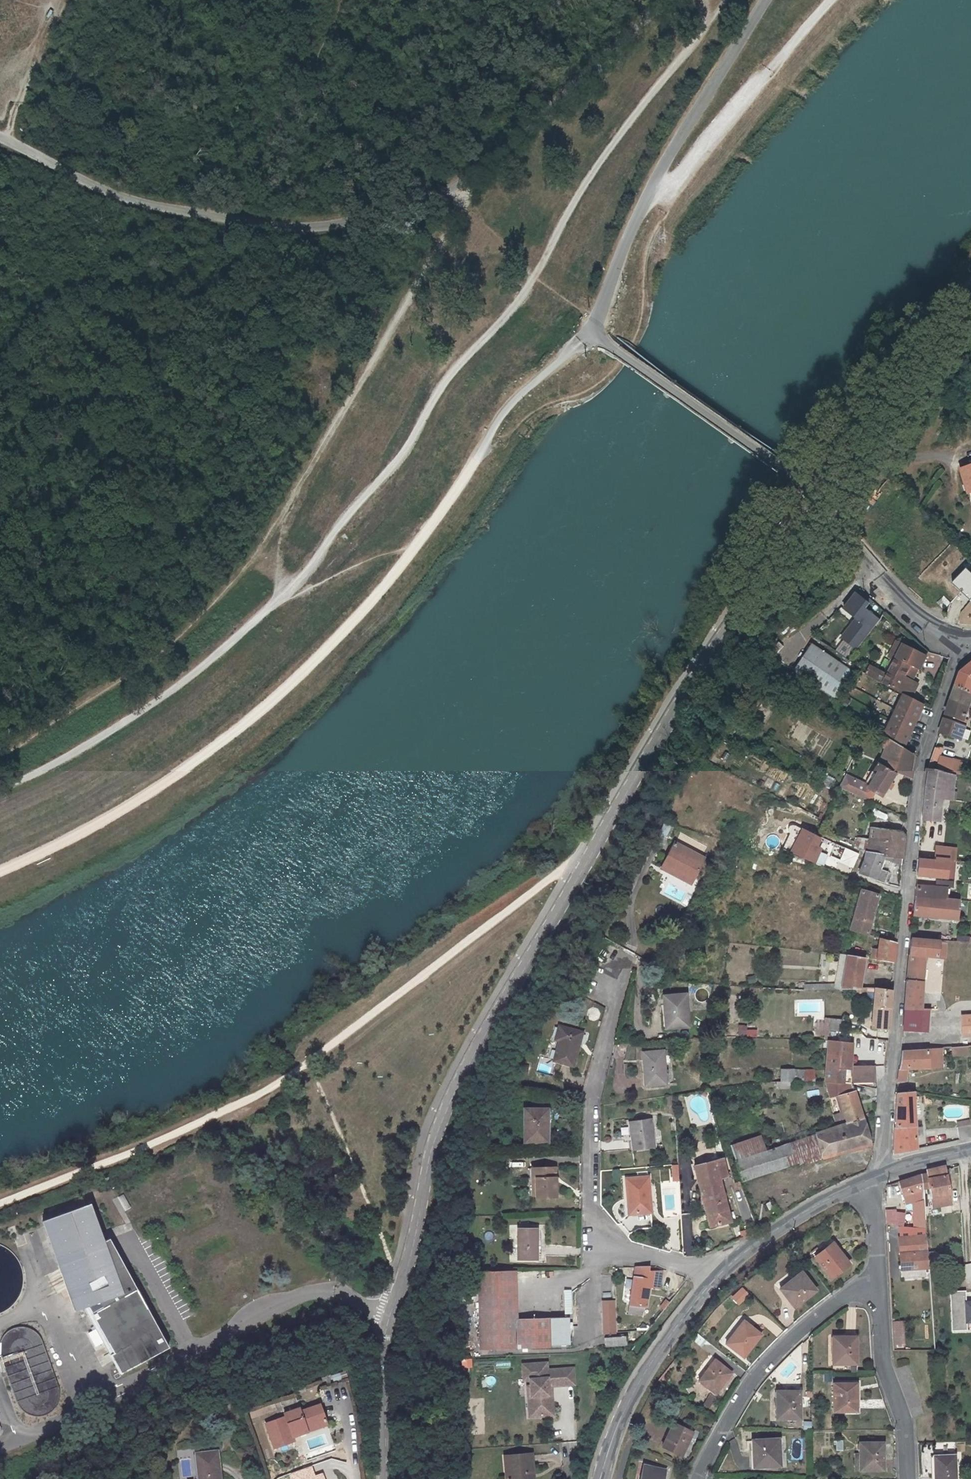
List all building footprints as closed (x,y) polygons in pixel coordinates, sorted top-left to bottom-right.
[(961,470),(968,494),(970,493),(970,468),(961,470)] [(870,603),(854,591),(841,609),(854,618),(840,637),(857,650),(881,619),(866,608),(870,603)] [(944,596),(936,603),(943,610),(950,603),(944,596)] [(897,659),(904,645),(897,642),(890,656),(897,659)] [(853,672),(811,644),(794,669),(837,697),(853,672)] [(888,675),(885,683),(902,691),(906,693),(913,696),(920,683),(913,680),(919,667),(921,668),(927,655),(904,644),(904,645),(897,659),(888,675)] [(961,672),(970,679),(970,665),(961,672)] [(868,673),(885,683),(888,675),(872,667),(868,673)] [(956,687),(970,693),(970,679),(961,672),(956,687)] [(956,687),(951,700),(969,705),(970,706),(970,693),(956,687)] [(906,693),(886,735),(906,746),(924,706),(911,700),(913,696),(906,693)] [(951,700),(947,714),(964,720),(969,705),(951,700)] [(870,783),(847,772),(839,788),(869,802),(875,791),(882,795),(886,789),(890,791),(893,785),(889,783),(896,772),(912,778),(915,756),(890,742),(882,763),(877,770),(872,780),(870,783)] [(941,758),(944,749),(936,747),(928,768),(953,773),(956,761),(941,758)] [(955,775),(965,777),(968,764),(956,761),(953,773),(953,775),(955,775)] [(877,770),(873,768),(867,777),(872,780),(877,770)] [(942,799),(952,800),(955,775),(953,775),(928,770),(923,819),(941,820),(942,799)] [(654,836),(663,840),(669,826),(661,822),(654,836)] [(867,852),(903,856),(905,835),(901,831),(870,828),(867,852)] [(809,861),(809,862),(811,863),(818,848),(815,847),(818,839),(802,831),(792,855),(809,861)] [(956,848),(936,846),(935,858),(949,859),(948,862),(955,862),(956,848)] [(677,872),(676,874),(695,884),(706,864),(675,847),(665,866),(677,872)] [(882,859),(902,862),(903,856),(867,852),(860,873),(873,878),(886,883),(889,873),(878,869),(882,859)] [(953,869),(947,868),(948,862),(949,859),(935,858),(935,860),(919,859),(917,875),(953,878),(953,869)] [(692,890),(695,884),(676,874),(677,872),(665,866),(661,873),(692,890)] [(916,897),(945,899),(946,888),(917,885),(916,897)] [(861,891),(851,929),(868,934),(878,896),(861,891)] [(945,899),(916,897),(914,915),(958,919),(960,901),(945,899)] [(880,938),(878,950),(872,950),(871,959),(894,963),(895,951),(896,943),(880,938)] [(912,938),(903,1030),(922,1031),(926,1032),(928,1010),(923,1010),(927,957),(947,959),(949,941),(912,938)] [(804,991),(833,991),(855,990),(859,990),(864,958),(847,955),(842,983),(805,984),(804,991)] [(876,988),(873,1028),(889,1029),(892,990),(876,988)] [(864,990),(859,990),(855,990),(855,998),(864,999),(864,990)] [(659,995),(662,1028),(685,1027),(682,994),(659,995)] [(958,1014),(959,1038),(970,1037),(970,1014),(958,1014)] [(821,1034),(828,1035),(831,1019),(824,1018),(821,1034)] [(746,1035),(745,1024),(736,1025),(736,1036),(746,1035)] [(556,1032),(554,1044),(558,1045),(554,1066),(573,1069),(580,1036),(556,1032)] [(849,1071),(850,1045),(829,1043),(826,1082),(831,1083),(835,1083),(853,1085),(874,1087),(875,1071),(854,1070),(854,1071),(849,1071)] [(949,1047),(950,1057),(967,1056),(967,1046),(949,1047)] [(943,1067),(942,1048),(929,1049),(929,1051),(930,1068),(943,1067)] [(660,1051),(641,1052),(642,1084),(663,1084),(660,1051)] [(930,1068),(929,1051),(901,1052),(901,1060),(898,1080),(907,1079),(909,1069),(930,1068)] [(814,1082),(814,1069),(779,1068),(778,1089),(789,1089),(789,1082),(814,1082)] [(835,1083),(847,1122),(863,1118),(853,1085),(835,1083)] [(914,1092),(897,1093),(896,1161),(918,1156),(914,1092)] [(546,1143),(546,1110),(523,1110),(523,1143),(546,1143)] [(815,1134),(771,1149),(736,1161),(742,1182),(822,1155),(823,1157),(870,1144),(863,1118),(847,1122),(815,1132),(815,1134)] [(957,1121),(961,1139),(970,1137),(967,1119),(957,1121)] [(655,1122),(625,1127),(627,1145),(636,1144),(637,1153),(659,1150),(655,1122)] [(716,1158),(720,1178),(727,1176),(723,1156),(716,1158)] [(730,1221),(720,1178),(716,1158),(694,1163),(709,1226),(730,1221)] [(677,1180),(676,1165),(661,1167),(662,1181),(677,1180)] [(921,1174),(923,1189),(923,1193),(927,1193),(927,1188),(930,1187),(931,1197),(951,1192),(946,1165),(928,1170),(928,1172),(921,1174)] [(539,1183),(540,1202),(560,1202),(558,1172),(535,1172),(535,1184),(539,1183)] [(900,1181),(904,1195),(906,1203),(923,1198),(923,1193),(923,1189),(921,1174),(900,1181)] [(635,1203),(636,1217),(656,1215),(653,1180),(630,1182),(632,1203),(635,1203)] [(678,1181),(660,1182),(662,1217),(680,1216),(678,1181)] [(122,1194),(114,1198),(120,1212),(129,1207),(122,1194)] [(89,1202),(40,1220),(73,1309),(83,1306),(121,1372),(167,1348),(109,1238),(103,1240),(89,1202)] [(885,1225),(902,1225),(902,1211),(885,1211),(885,1225)] [(900,1269),(928,1268),(928,1265),(924,1228),(898,1228),(900,1269)] [(535,1229),(516,1230),(516,1260),(536,1260),(535,1229)] [(815,1256),(832,1278),(849,1264),(832,1242),(815,1256)] [(641,1314),(642,1305),(645,1306),(648,1286),(659,1287),(661,1271),(649,1270),(650,1266),(635,1267),(628,1312),(641,1314)] [(928,1268),(900,1269),(901,1281),(927,1279),(928,1268)] [(479,1274),(481,1347),(570,1344),(569,1317),(515,1319),(514,1273),(479,1274)] [(794,1280),(781,1290),(794,1307),(815,1290),(803,1274),(799,1277),(798,1275),(793,1279),(794,1280)] [(564,1314),(572,1314),(571,1289),(563,1290),(564,1314)] [(749,1299),(742,1298),(743,1291),(731,1289),(728,1304),(747,1307),(749,1299)] [(950,1292),(951,1333),(970,1332),(970,1300),(964,1300),(964,1292),(950,1292)] [(601,1335),(615,1335),(615,1300),(600,1300),(601,1335)] [(904,1346),(901,1320),(889,1322),(893,1348),(904,1346)] [(760,1334),(744,1321),(739,1329),(738,1329),(730,1338),(733,1340),(729,1345),(743,1357),(760,1334)] [(691,1341),(699,1346),(703,1340),(695,1335),(691,1341)] [(626,1336),(604,1338),(604,1346),(627,1344),(626,1336)] [(855,1337),(834,1337),(834,1352),(833,1352),(833,1358),(836,1358),(836,1363),(855,1364),(855,1337)] [(457,1368),(470,1368),(470,1359),(457,1359),(457,1368)] [(548,1360),(520,1362),(522,1383),(527,1383),(528,1394),(524,1394),(526,1420),(555,1418),(553,1388),(576,1386),(574,1366),(549,1368),(548,1360)] [(715,1393),(731,1373),(717,1362),(714,1366),(712,1364),(705,1372),(706,1373),(700,1381),(715,1393)] [(834,1384),(834,1411),(856,1411),(856,1384),(834,1384)] [(800,1418),(800,1391),(778,1391),(778,1407),(776,1407),(776,1413),(779,1412),(780,1418),(800,1418)] [(702,1405),(711,1410),(717,1399),(707,1394),(702,1405)] [(301,1409),(286,1414),(287,1417),(267,1424),(276,1449),(296,1442),(294,1439),(310,1433),(308,1428),(328,1421),(322,1405),(303,1412),(301,1409)] [(328,1421),(308,1428),(310,1433),(329,1427),(328,1421)] [(674,1423),(662,1446),(682,1456),(693,1432),(674,1423)] [(756,1466),(780,1465),(778,1438),(752,1440),(753,1450),(755,1449),(756,1466)] [(883,1469),(882,1442),(863,1443),(863,1448),(859,1448),(859,1452),(861,1453),(862,1469),(883,1469)] [(199,1476),(204,1476),(204,1478),(221,1478),(218,1451),(196,1453),(199,1476)] [(507,1478),(533,1478),(531,1454),(505,1456),(507,1478)] [(955,1454),(934,1455),(935,1478),(956,1478),(955,1454)] [(665,1470),(643,1465),(640,1478),(663,1478),(665,1470)]
